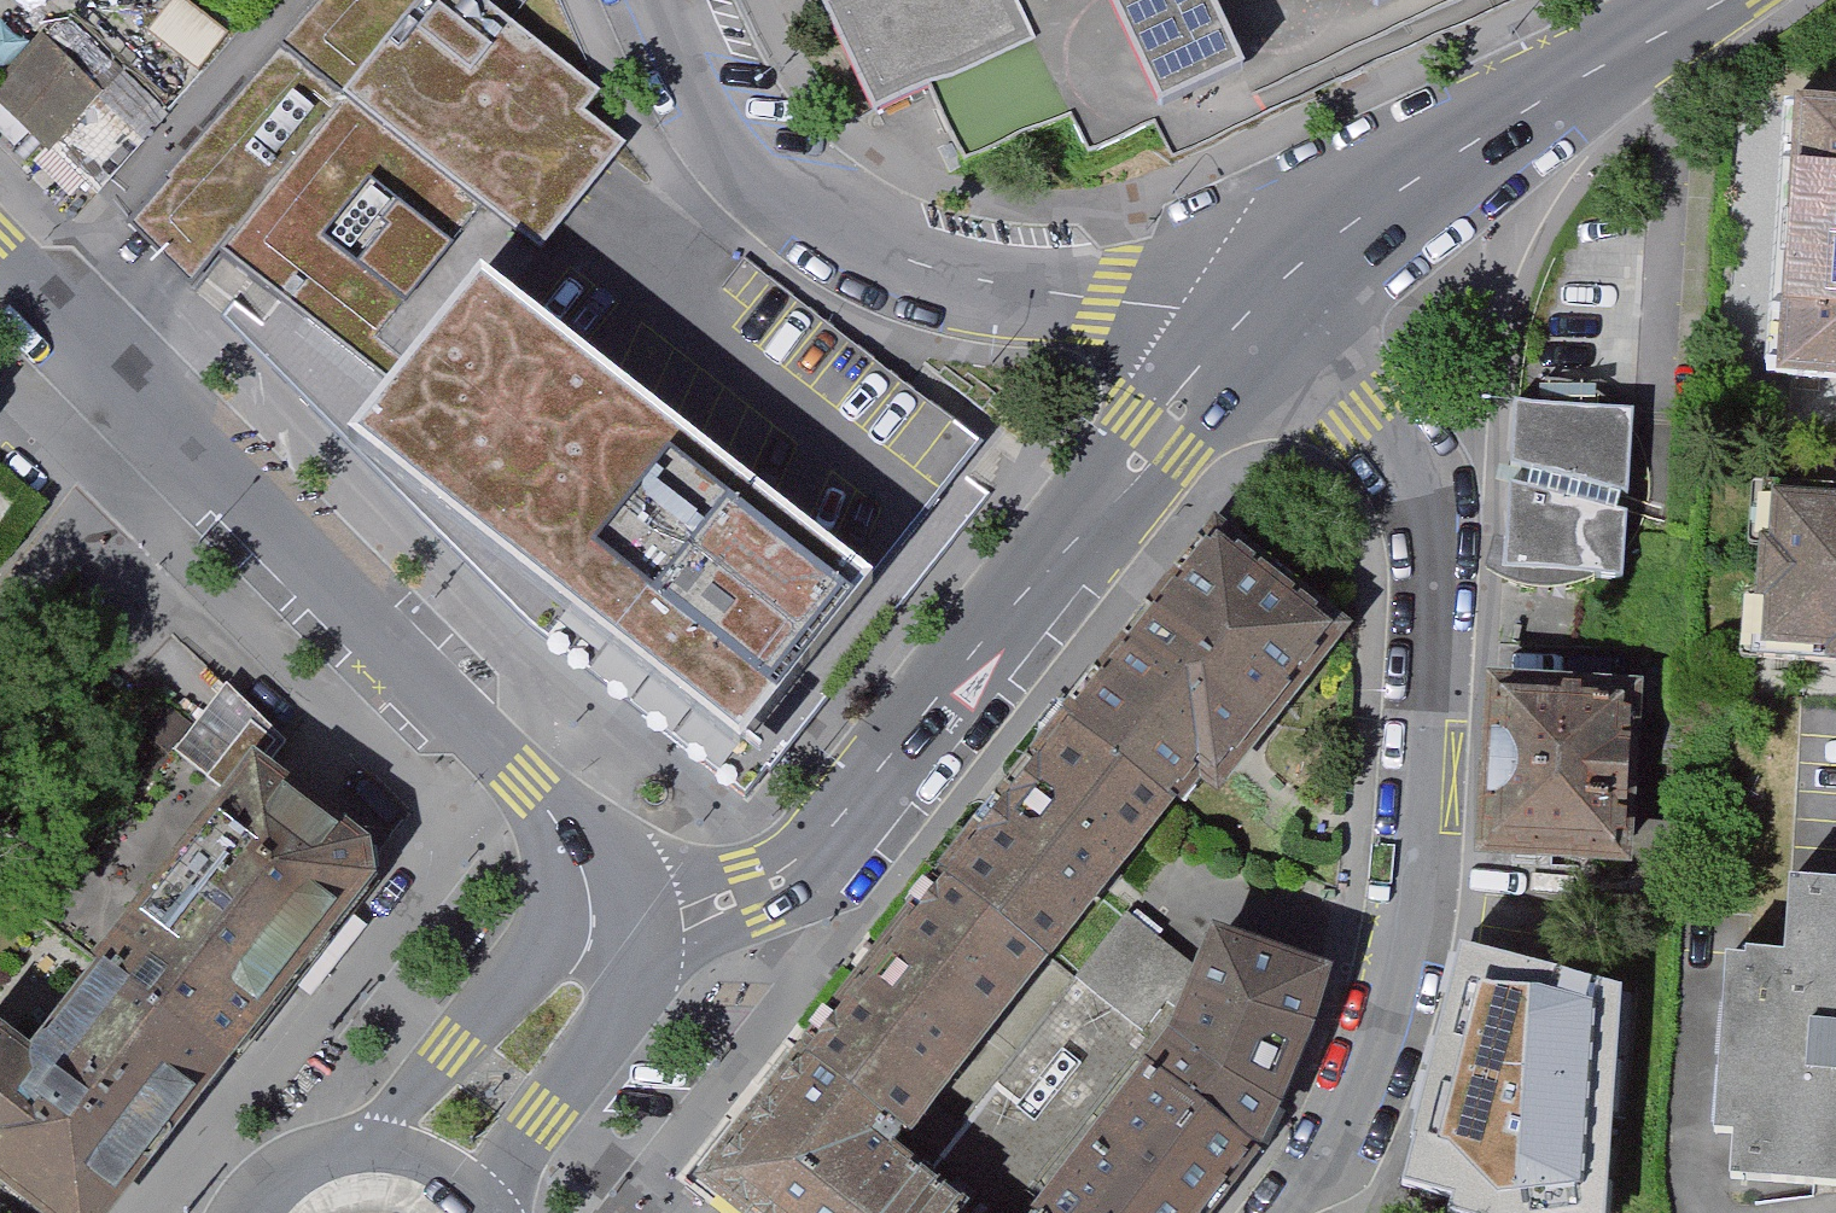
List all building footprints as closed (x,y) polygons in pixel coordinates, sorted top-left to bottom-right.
[(381,494),(545,619),(537,631),(759,802),(780,775),(781,776),(914,604),(893,588),(491,278),(522,239),(547,258),(629,151),(589,120),(604,100),(474,0),(431,0),(348,108),(275,51),(136,230),(198,299),(381,494)] [(825,18),(878,127),(934,100),(1042,48),(1019,0),(863,0),(825,18)] [(1167,122),(1254,82),(1216,0),(1109,0),(1167,122)] [(0,89),(0,92),(48,139),(114,73),(64,24),(0,89)] [(1808,114),(1789,382),(1835,385),(1835,116),(1808,114)] [(1538,413),(1516,411),(1508,547),(1496,541),(1487,576),(1514,589),(1544,594),(1571,591),(1596,582),(1627,584),(1638,419),(1538,413)] [(1786,511),(1783,558),(1773,557),(1769,608),(1779,609),(1776,653),(1835,658),(1835,514),(1786,511)] [(1026,772),(1131,853),(1199,767),(1218,782),(1340,626),(1216,530),(1026,772)] [(262,758),(277,770),(300,742),(233,689),(201,730),(174,709),(156,732),(234,794),(262,758)] [(1629,695),(1498,690),(1491,851),(1622,857),(1629,695)] [(262,758),(234,794),(118,936),(249,1039),(378,873),(373,840),(277,770),(262,758)] [(1040,970),(1131,853),(1026,772),(935,889),(1040,970)] [(1798,881),(1792,954),(1753,951),(1752,960),(1733,958),(1719,1135),(1741,1137),(1737,1181),(1835,1189),(1835,885),(1798,881)] [(790,1075),(881,1146),(897,1126),(910,1136),(936,1104),(1040,970),(935,889),(897,934),(790,1075)] [(936,1104),(910,1136),(897,1126),(881,1146),(962,1209),(959,1212),(1044,1212),(1115,1122),(1179,1039),(1206,970),(1129,912),(962,1122),(936,1104)] [(1179,1039),(1115,1122),(1234,1188),(1260,1153),(1316,1024),(1331,971),(1221,934),(1206,970),(1179,1039)] [(118,936),(28,1051),(0,1030),(0,1163),(33,1188),(13,1212),(115,1212),(249,1039),(118,936)] [(1465,951),(1407,1185),(1458,1202),(1456,1212),(1613,1212),(1626,999),(1465,951)] [(742,1212),(959,1212),(962,1209),(881,1146),(790,1075),(705,1184),(742,1212)] [(1234,1188),(1115,1122),(1044,1212),(1216,1212),(1234,1188)]
